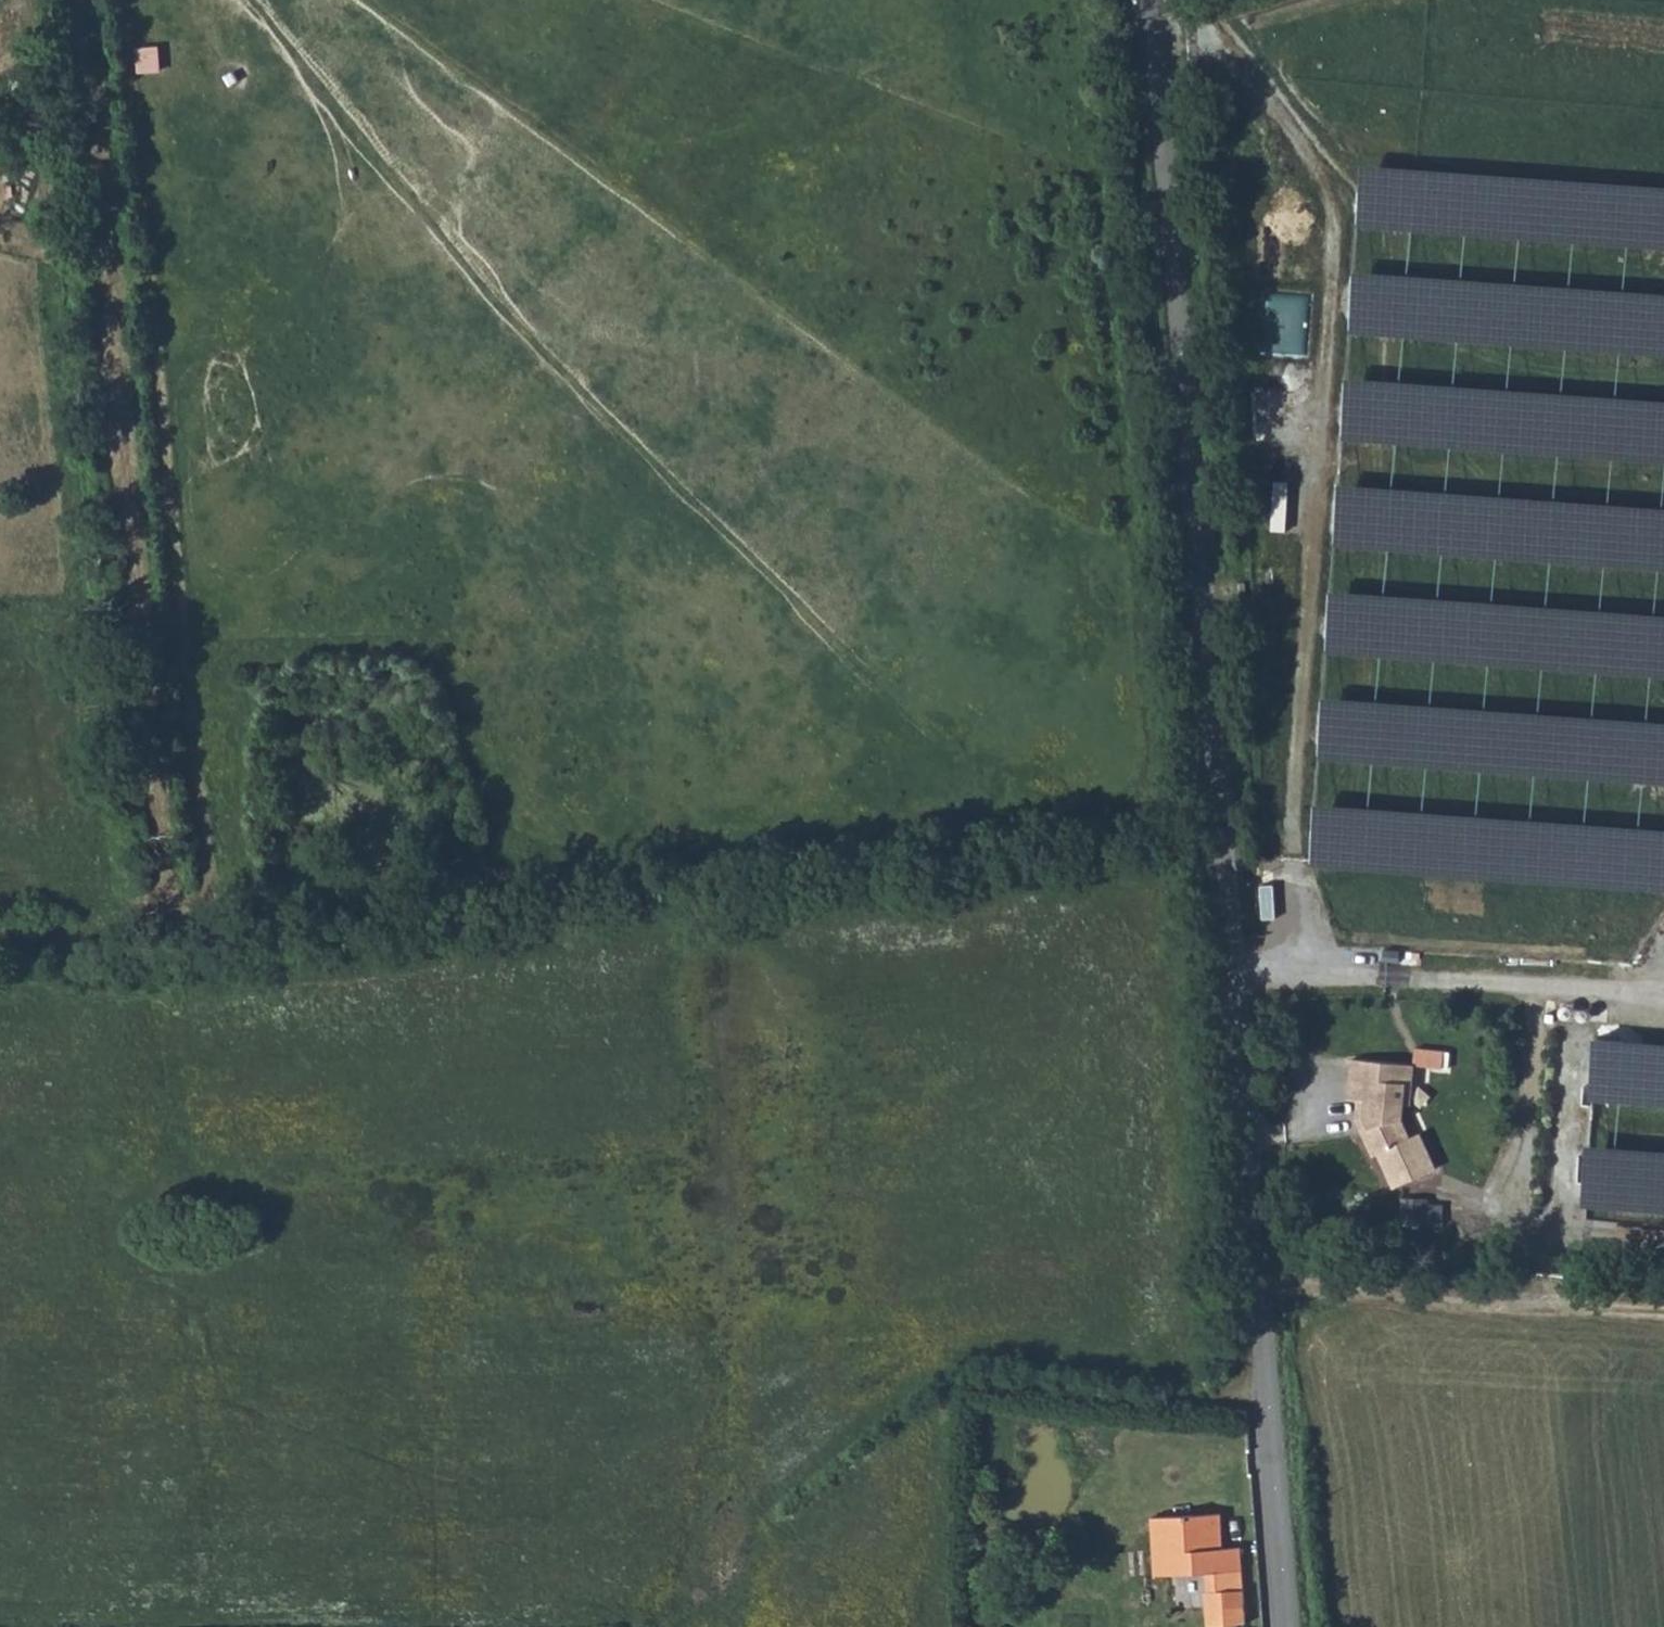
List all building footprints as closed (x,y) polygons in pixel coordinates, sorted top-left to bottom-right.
[(1397,1064),(1351,1060),(1348,1100),(1357,1101),(1364,1101),(1363,1117),(1368,1129),(1362,1132),(1372,1157),(1377,1155),(1393,1189),(1435,1169),(1420,1134),(1410,1139),(1402,1122),(1404,1105),(1406,1084),(1395,1083),(1397,1064)] [(1414,1066),(1397,1064),(1395,1083),(1406,1084),(1404,1105),(1410,1105),(1414,1066)] [(1364,1101),(1357,1101),(1356,1118),(1362,1132),(1368,1129),(1363,1117),(1364,1101)] [(1419,1197),(1395,1196),(1395,1222),(1418,1223),(1419,1197)] [(1221,1514),(1151,1519),(1154,1576),(1210,1574),(1211,1589),(1206,1592),(1207,1626),(1246,1624),(1241,1548),(1223,1548),(1221,1514)]
